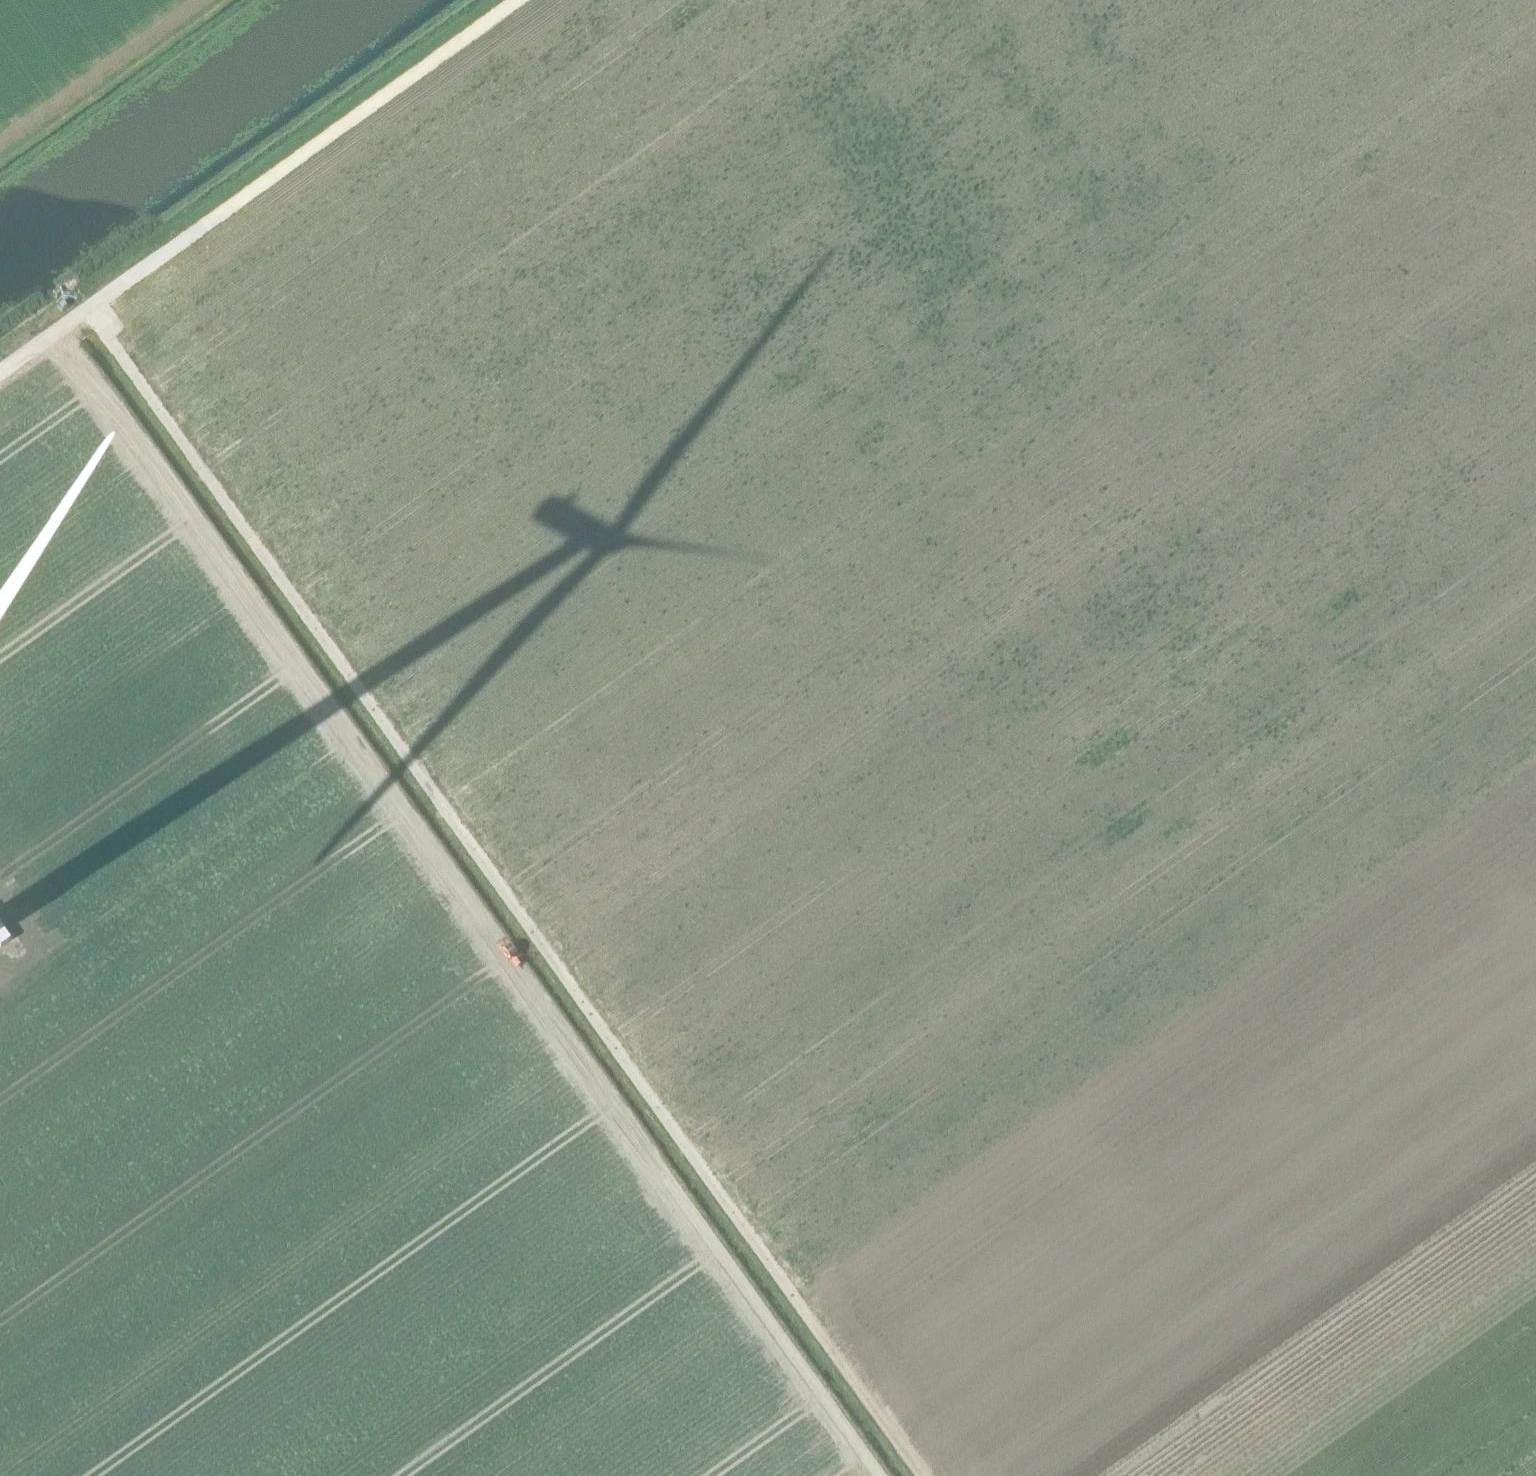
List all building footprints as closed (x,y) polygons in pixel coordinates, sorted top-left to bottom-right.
[(0,927),(0,947),(1,948),(10,941),(0,927)]
